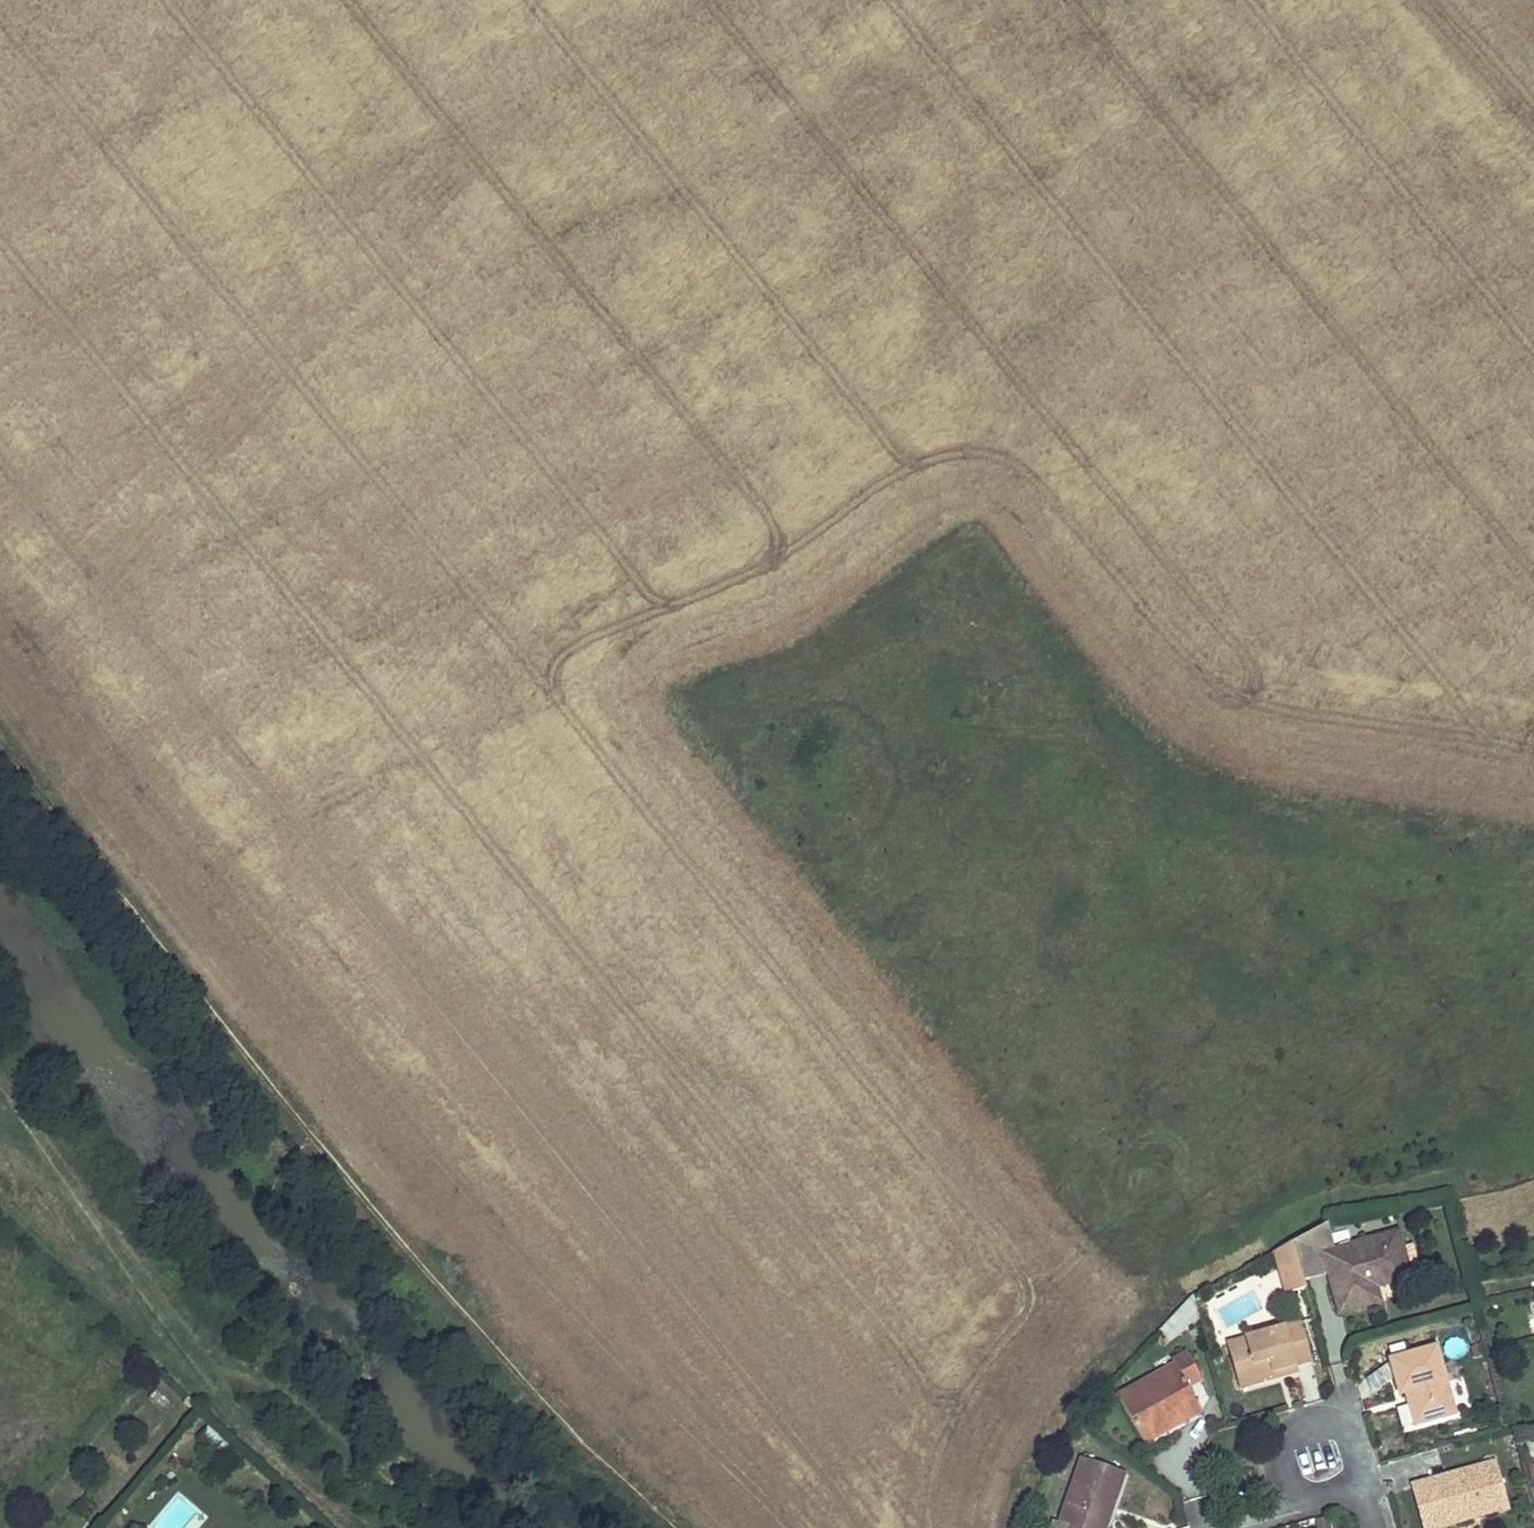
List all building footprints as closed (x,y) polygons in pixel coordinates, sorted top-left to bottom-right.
[(1337,1248),(1330,1221),(1294,1241),(1300,1263),(1304,1280),(1306,1280),(1327,1274),(1329,1273),(1323,1252),(1337,1248)] [(1409,1271),(1398,1231),(1337,1248),(1323,1252),(1329,1273),(1339,1312),(1381,1300),(1378,1288),(1376,1281),(1379,1280),(1409,1271)] [(1304,1280),(1300,1263),(1280,1268),(1287,1292),(1306,1287),(1304,1280)] [(1411,1279),(1409,1271),(1379,1280),(1376,1281),(1378,1288),(1411,1279)] [(1173,1344),(1202,1313),(1187,1300),(1158,1330),(1173,1344)] [(1313,1361),(1303,1323),(1227,1344),(1240,1388),(1275,1378),(1274,1372),(1297,1365),(1313,1361)] [(1455,1415),(1437,1348),(1391,1361),(1401,1398),(1407,1396),(1410,1395),(1413,1404),(1410,1405),(1409,1405),(1415,1427),(1455,1415)] [(1200,1407),(1189,1386),(1203,1378),(1189,1352),(1172,1361),(1175,1364),(1119,1396),(1145,1443),(1175,1427),(1172,1422),(1197,1408),(1200,1407)] [(1299,1372),(1297,1365),(1274,1372),(1275,1378),(1299,1372)] [(1203,1412),(1200,1407),(1197,1408),(1172,1422),(1175,1427),(1201,1413),(1203,1412)] [(1107,1504),(1115,1506),(1127,1474),(1082,1458),(1059,1521),(1073,1527),(1098,1527),(1107,1504)] [(1496,1464),(1412,1487),(1424,1527),(1435,1527),(1476,1517),(1474,1509),(1506,1501),(1496,1464)] [(1508,1509),(1506,1501),(1474,1509),(1476,1517),(1508,1509)] [(1115,1506),(1107,1504),(1098,1527),(1107,1527),(1115,1506)]
